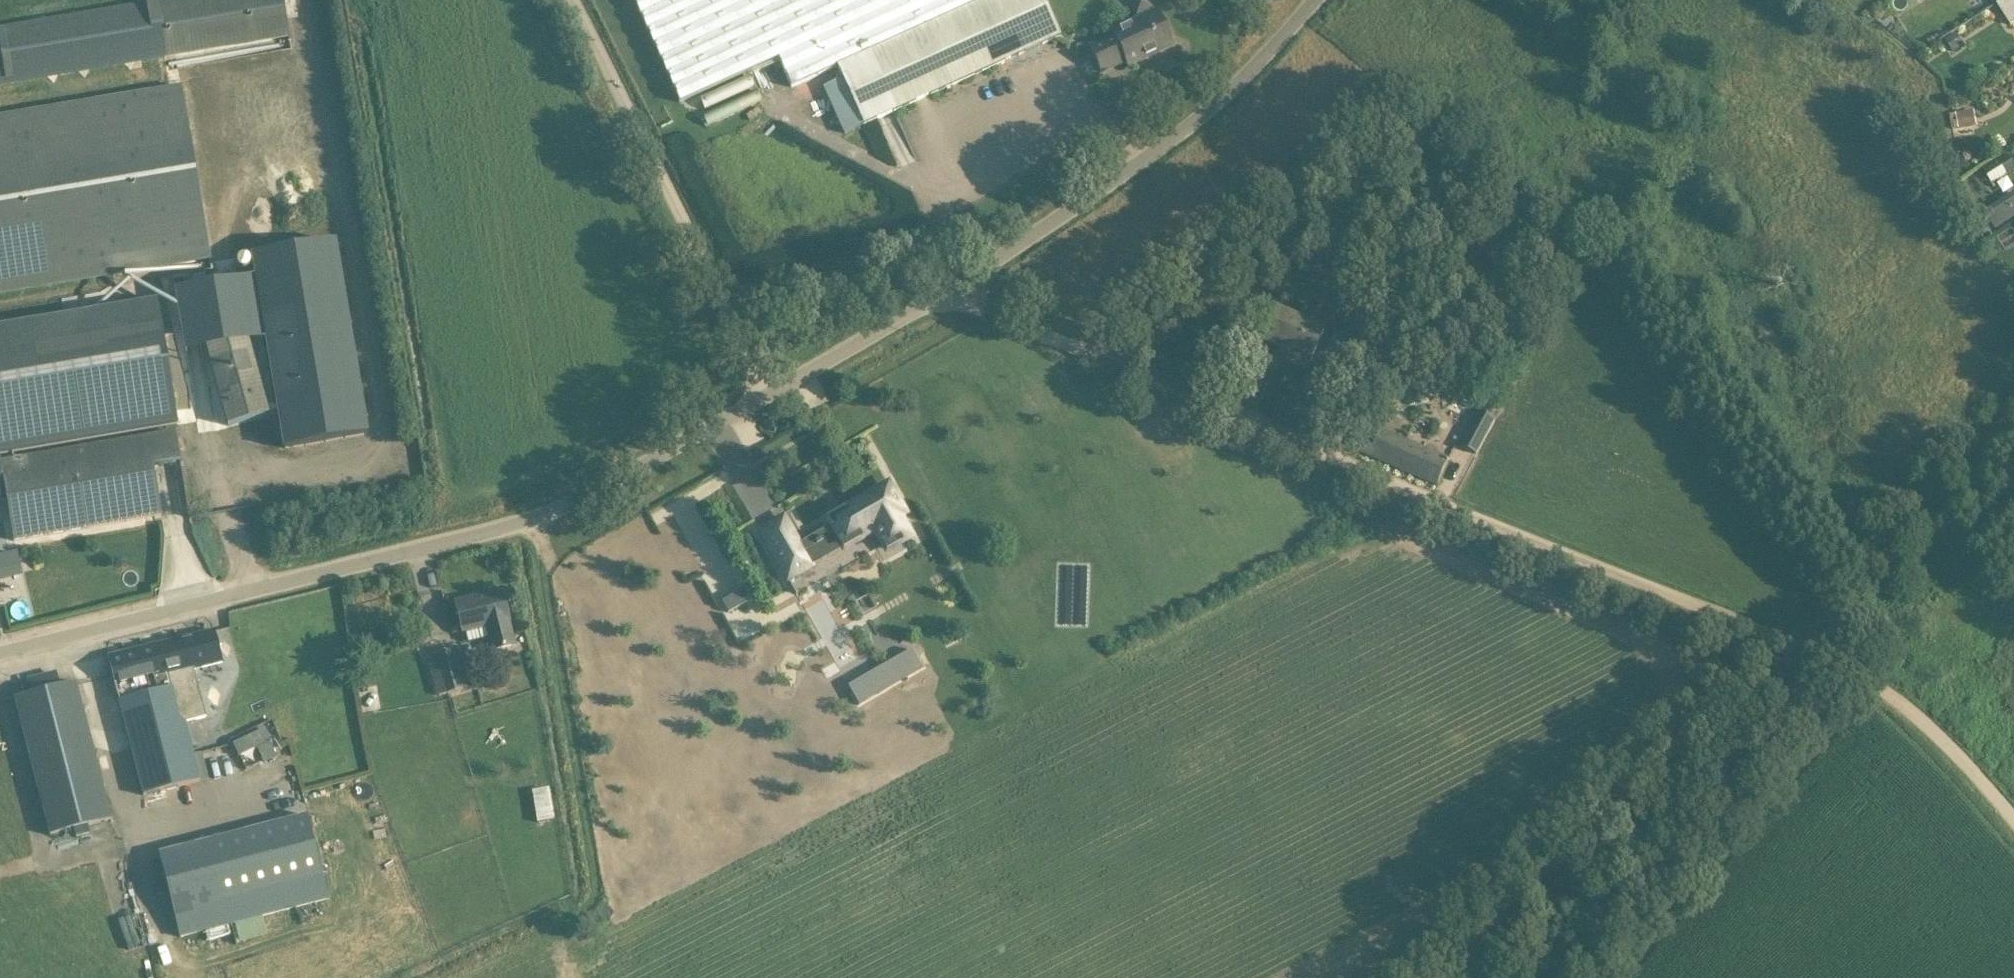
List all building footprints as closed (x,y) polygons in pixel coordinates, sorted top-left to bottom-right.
[(290,35),(284,0),(177,0),(0,30),(0,84),(290,35)] [(651,39),(680,103),(698,94),(778,58),(791,87),(837,67),(864,125),(877,119),(894,112),(988,69),(1055,39),(1061,36),(1052,18),(1044,0),(634,0),(651,39)] [(1148,58),(1147,54),(1154,51),(1155,54),(1173,46),(1157,11),(1153,13),(1151,9),(1152,9),(1148,0),(1129,0),(1137,16),(1138,15),(1139,19),(1112,31),(1114,36),(1090,47),(1101,73),(1126,62),(1128,67),(1148,58)] [(1998,4),(2011,25),(2013,24),(2013,0),(2004,0),(1998,4)] [(1957,33),(1945,40),(1953,52),(1964,45),(1957,33)] [(211,257),(182,90),(0,121),(0,293),(211,257)] [(1957,114),(1959,129),(1974,127),(1972,111),(1957,114)] [(1985,169),(1994,183),(2013,170),(2013,162),(2009,154),(1985,169)] [(2013,216),(2013,192),(1985,211),(1996,228),(2013,216)] [(1303,241),(1288,244),(1289,254),(1305,252),(1303,241)] [(254,266),(256,278),(264,328),(266,339),(284,448),(368,434),(336,243),(252,257),(254,266)] [(254,266),(179,279),(189,342),(264,328),(256,278),(254,266)] [(175,426),(155,308),(0,334),(0,455),(175,426)] [(1283,343),(1314,356),(1326,329),(1279,309),(1265,340),(1281,347),(1283,343)] [(269,415),(247,332),(206,344),(228,426),(269,415)] [(1477,454),(1496,420),(1492,418),(1499,405),(1488,400),(1481,412),(1463,446),(1477,454)] [(773,418),(771,420),(766,422),(765,423),(765,424),(768,428),(767,428),(768,429),(775,431),(777,424),(778,424),(777,423),(775,419),(774,418),(773,418)] [(1357,448),(1439,484),(1450,458),(1369,422),(1357,448)] [(160,517),(158,505),(152,468),(179,463),(174,432),(23,458),(1,462),(7,500),(13,535),(13,541),(160,517)] [(828,527),(802,542),(785,513),(757,529),(787,583),(816,566),(814,564),(805,549),(832,534),(840,549),(842,553),(874,535),(885,555),(914,538),(903,518),(909,514),(889,479),(822,517),(828,527)] [(516,647),(502,591),(498,592),(497,589),(493,587),(485,589),(483,593),(484,596),(456,603),(463,634),(486,629),(492,653),(516,647)] [(729,613),(751,601),(744,588),(722,601),(729,613)] [(186,723),(207,717),(195,670),(223,663),(214,631),(137,651),(136,650),(135,650),(135,651),(111,657),(111,656),(109,657),(113,673),(145,795),(201,781),(186,723)] [(909,649),(846,685),(857,704),(920,669),(909,649)] [(455,652),(437,656),(446,695),(464,690),(455,652)] [(88,826),(112,820),(76,682),(15,698),(51,835),(74,829),(76,837),(90,834),(88,826)] [(235,743),(241,756),(257,749),(263,762),(276,756),(270,743),(264,730),(235,743)] [(549,788),(533,791),(538,823),(553,820),(552,819),(558,818),(556,805),(552,805),(549,788)] [(159,854),(181,939),(329,899),(308,815),(159,854)]
